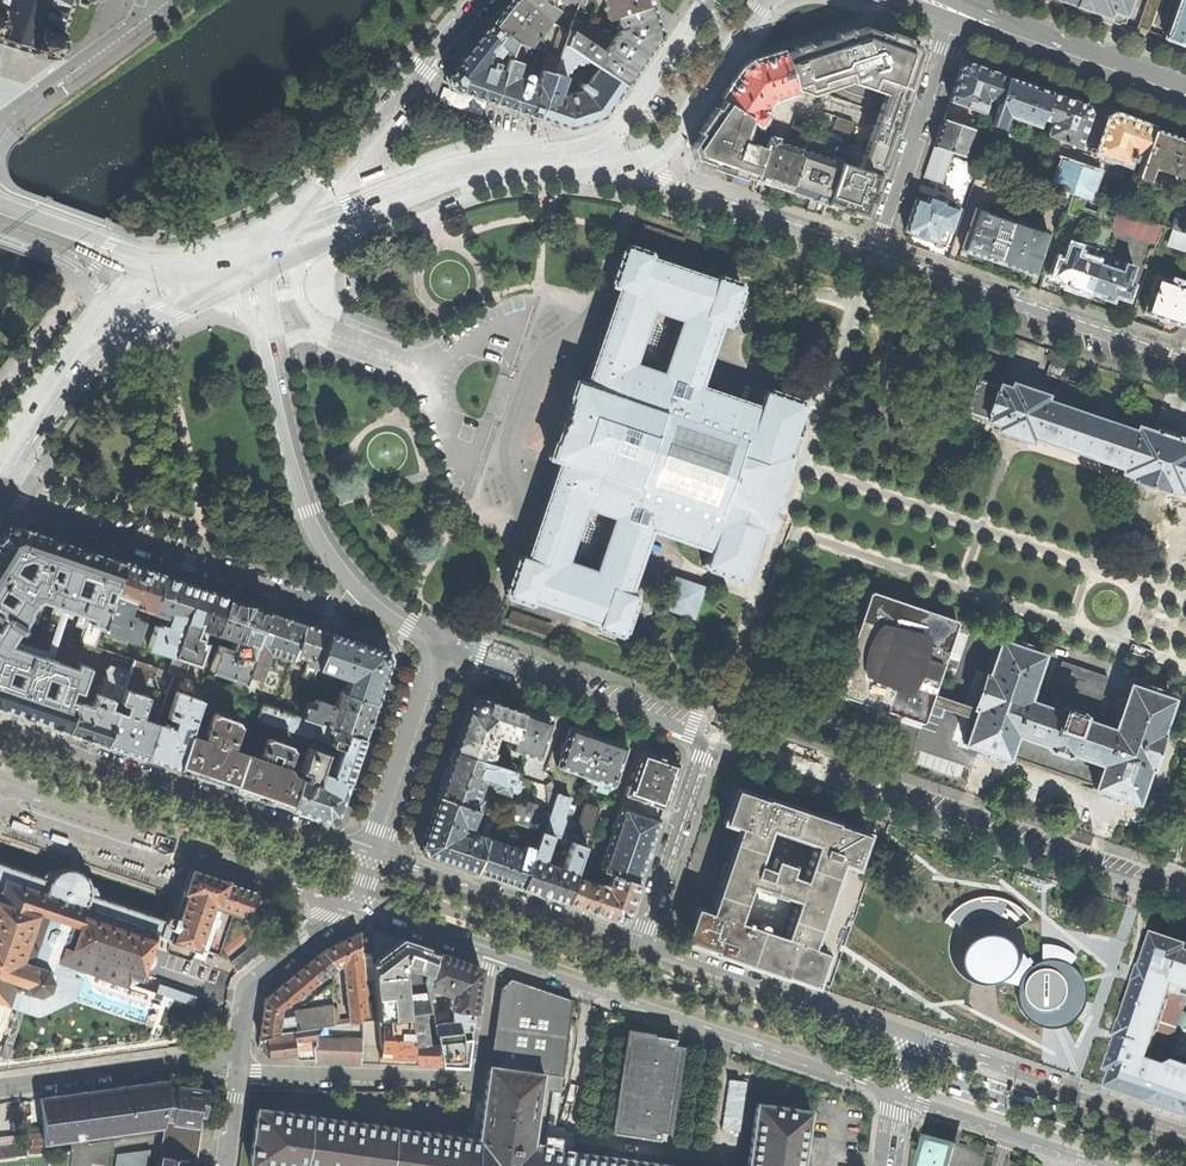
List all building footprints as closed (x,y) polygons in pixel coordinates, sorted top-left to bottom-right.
[(6,39),(4,44),(7,45),(8,40),(18,43),(16,48),(19,49),(21,44),(31,47),(31,48),(29,53),(35,54),(36,50),(49,54),(48,59),(53,60),(54,57),(55,56),(59,57),(60,53),(64,53),(66,50),(68,51),(71,45),(69,44),(68,41),(65,38),(66,35),(63,34),(62,33),(62,32),(62,30),(60,30),(63,21),(67,23),(69,19),(64,17),(67,7),(72,9),(74,4),(69,3),(70,0),(0,0),(0,37),(6,39)] [(515,41),(520,43),(526,45),(548,18),(525,0),(508,0),(503,7),(491,22),(515,41)] [(548,18),(562,0),(525,0),(548,18)] [(606,7),(603,8),(607,18),(615,16),(650,4),(648,0),(603,0),(606,7)] [(1122,22),(1129,0),(1076,0),(1074,5),(1099,14),(1122,22)] [(1137,27),(1148,31),(1159,0),(1146,0),(1137,27)] [(1165,38),(1185,45),(1185,0),(1178,0),(1165,38)] [(659,35),(650,4),(615,16),(618,25),(625,23),(626,28),(619,30),(598,61),(595,59),(600,51),(576,35),(581,22),(574,20),(568,34),(565,45),(592,63),(598,68),(625,86),(644,58),(659,35)] [(472,95),(494,102),(504,72),(496,70),(498,63),(492,61),(490,68),(487,66),(494,58),(491,56),(493,54),(497,57),(502,50),(508,56),(510,55),(515,41),(491,22),(447,77),(448,79),(450,87),(450,88),(472,95)] [(808,46),(784,54),(790,70),(790,71),(792,75),(797,91),(815,98),(853,84),(866,89),(885,34),(873,29),(866,27),(830,39),(808,46)] [(548,53),(560,57),(565,45),(568,34),(560,28),(553,49),(546,47),(545,52),(548,53)] [(903,40),(885,34),(866,89),(884,94),(874,125),(894,132),(900,115),(913,76),(921,53),(917,45),(903,40)] [(539,118),(560,57),(548,53),(537,85),(531,83),(532,81),(531,81),(532,78),(532,77),(531,75),(530,74),(529,73),(528,73),(526,73),(525,74),(524,75),(523,78),(522,78),(522,80),(515,77),(526,45),(520,43),(514,60),(509,58),(504,72),(494,102),(517,111),(539,118)] [(621,91),(625,86),(598,68),(585,86),(583,89),(582,90),(563,96),(559,95),(565,77),(567,78),(568,74),(570,71),(572,68),(574,66),(577,65),(580,65),(583,65),(586,65),(590,66),(592,63),(565,45),(560,57),(539,118),(569,129),(603,117),(621,91)] [(745,68),(724,100),(759,123),(760,123),(764,117),(764,115),(762,114),(762,112),(769,101),(774,98),(797,91),(792,75),(782,79),(781,74),(789,71),(790,71),(790,70),(784,54),(747,66),(745,68)] [(968,63),(960,67),(956,81),(949,101),(981,112),(983,111),(985,105),(984,104),(986,98),(997,102),(999,98),(1000,93),(1006,76),(968,63)] [(342,80),(347,85),(356,77),(351,73),(347,68),(339,77),(342,80)] [(1027,84),(1006,76),(1000,93),(1004,94),(1002,99),(999,98),(997,102),(990,124),(1000,128),(1006,112),(1018,116),(1017,119),(1036,126),(1039,118),(1048,91),(1027,84)] [(1071,99),(1048,91),(1039,118),(1050,122),(1048,126),(1047,127),(1045,134),(1046,135),(1078,146),(1090,113),(1086,105),(1071,99)] [(725,169),(754,179),(769,137),(772,128),(760,123),(759,123),(724,100),(691,148),(695,159),(725,169)] [(946,111),(943,119),(972,129),(975,121),(946,111)] [(399,125),(407,116),(404,113),(396,122),(399,125)] [(1130,121),(1114,115),(1106,118),(1094,152),(1126,163),(1128,162),(1130,156),(1129,155),(1131,150),(1142,154),(1144,150),(1146,144),(1151,128),(1130,121)] [(788,141),(805,147),(809,134),(814,122),(796,116),(788,141)] [(833,128),(849,134),(853,122),(837,117),(833,128)] [(939,131),(934,146),(952,152),(963,156),(970,137),(973,129),(972,129),(943,119),(939,131)] [(849,212),(865,217),(869,204),(888,150),(894,132),(874,125),(859,168),(839,161),(825,204),(833,207),(849,212)] [(1151,128),(1146,144),(1150,145),(1148,151),(1144,150),(1142,154),(1135,176),(1146,180),(1152,163),(1164,167),(1163,170),(1182,176),(1185,169),(1185,164),(1185,140),(1174,136),(1151,128)] [(818,201),(825,204),(839,161),(840,161),(831,158),(830,159),(814,154),(815,149),(817,150),(820,139),(820,137),(809,134),(805,147),(804,150),(790,191),(800,194),(810,198),(806,210),(814,213),(818,201)] [(781,188),(790,191),(804,150),(777,141),(778,140),(769,137),(754,179),(761,182),(757,193),(766,196),(770,184),(781,188)] [(923,177),(942,184),(952,152),(934,146),(923,177)] [(1061,172),(1056,188),(1070,193),(1080,166),(1062,159),(1058,170),(1061,172)] [(976,177),(995,184),(1000,169),(981,162),(976,177)] [(1098,172),(1080,166),(1070,193),(1071,193),(1085,198),(1090,182),(1094,183),(1098,172)] [(385,168),(363,176),(365,182),(387,174),(385,168)] [(1046,202),(1066,209),(1071,193),(1070,193),(1056,188),(1051,187),(1046,202)] [(920,236),(945,244),(957,209),(942,204),(943,202),(917,193),(905,231),(920,236)] [(1105,243),(1110,227),(1116,209),(1085,198),(1071,193),(1066,209),(1064,213),(1095,223),(1089,238),(1105,243)] [(457,199),(446,204),(448,209),(459,205),(457,199)] [(990,260),(997,262),(1012,220),(1003,217),(985,211),(985,210),(975,207),(974,209),(975,209),(970,222),(966,235),(962,247),(961,247),(960,250),(971,254),(971,253),(979,256),(990,260)] [(1110,227),(1156,243),(1162,225),(1116,209),(1110,227)] [(1185,212),(1182,222),(1174,219),(1171,228),(1173,229),(1185,234),(1185,210),(1185,212)] [(1025,272),(1033,275),(1034,274),(1033,274),(1047,233),(1048,233),(1048,232),(1038,229),(1037,229),(1020,223),(1020,222),(1012,220),(997,262),(1004,265),(1004,264),(1016,268),(1025,271),(1025,272)] [(1185,247),(1185,234),(1173,229),(1168,244),(1185,250),(1185,249),(1185,247)] [(518,557),(516,557),(516,558),(505,588),(507,589),(505,594),(506,594),(530,602),(532,603),(533,600),(563,610),(596,621),(595,624),(598,625),(597,627),(620,634),(620,633),(622,633),(624,629),(625,629),(636,598),(634,597),(636,592),(629,590),(650,529),(708,549),(702,564),(706,566),(706,568),(721,573),(738,579),(738,577),(743,578),(760,528),(765,530),(770,514),(769,513),(784,468),(786,469),(791,453),(786,452),(804,402),(799,400),(799,398),(768,387),(767,389),(762,388),(757,404),(699,384),(720,323),(728,325),(729,320),(731,321),(742,289),(740,288),(741,284),(739,283),(740,282),(717,274),(717,275),(714,275),(713,277),(679,266),(650,256),(651,253),(649,252),(650,251),(626,242),(625,245),(624,249),(622,248),(611,280),(613,281),(611,285),(612,286),(617,287),(585,382),(579,380),(574,378),(573,382),(569,394),(570,395),(563,417),(555,441),(553,440),(549,453),(548,457),(552,459),(558,461),(526,554),(520,552),(518,557)] [(1078,284),(1090,288),(1099,261),(1091,258),(1094,249),(1081,245),(1080,249),(1078,248),(1068,244),(1065,255),(1065,256),(1063,261),(1056,259),(1051,275),(1065,280),(1063,284),(1064,285),(1069,287),(1076,289),(1077,289),(1078,284)] [(1114,296),(1128,301),(1134,285),(1127,282),(1129,277),(1129,278),(1133,266),(1124,263),(1122,269),(1120,268),(1122,261),(1109,256),(1107,264),(1099,261),(1090,288),(1101,292),(1099,297),(1100,297),(1105,299),(1111,301),(1112,301),(1114,296)] [(1185,308),(1185,287),(1179,284),(1180,281),(1171,278),(1170,281),(1155,276),(1142,312),(1159,318),(1180,325),(1185,308)] [(1044,382),(1081,395),(1084,387),(1065,380),(1068,370),(1064,369),(1069,358),(1050,351),(1047,358),(1052,360),(1044,382)] [(559,391),(569,394),(573,382),(552,375),(559,391)] [(1176,439),(1177,436),(1164,432),(1154,429),(1154,431),(1135,425),(1134,430),(1044,399),(1045,394),(1027,388),(1010,382),(1008,387),(998,384),(997,386),(978,379),(976,383),(975,383),(967,407),(968,407),(966,412),(986,418),(985,420),(996,424),(994,429),(1029,441),(1031,436),(1121,467),(1119,472),(1131,476),(1130,479),(1165,491),(1166,488),(1178,492),(1180,487),(1185,489),(1185,442),(1176,439)] [(549,453),(553,440),(543,437),(527,446),(549,453)] [(2,710),(3,708),(50,725),(49,726),(66,731),(77,701),(88,666),(76,662),(74,667),(52,660),(52,659),(41,655),(41,656),(16,648),(23,637),(16,633),(17,631),(19,632),(20,632),(22,631),(22,632),(24,628),(23,627),(23,626),(30,615),(28,614),(35,603),(41,600),(58,606),(57,607),(68,611),(68,610),(79,613),(91,618),(90,623),(101,627),(102,627),(124,562),(107,556),(106,557),(101,555),(81,549),(32,532),(32,531),(17,525),(17,526),(15,527),(15,526),(8,529),(7,530),(6,529),(0,539),(0,709),(2,710)] [(145,569),(124,562),(102,627),(134,639),(139,622),(138,622),(138,619),(136,618),(134,614),(126,611),(129,605),(151,612),(151,611),(164,576),(145,569)] [(179,581),(164,576),(151,611),(169,617),(166,626),(160,624),(160,627),(155,625),(147,647),(172,656),(196,587),(179,581)] [(673,577),(663,607),(683,614),(693,618),(704,587),(689,582),(673,577)] [(211,592),(196,587),(172,656),(167,671),(183,677),(189,661),(196,664),(197,663),(204,666),(212,643),(205,641),(208,631),(215,633),(228,598),(211,592)] [(870,593),(836,692),(837,692),(836,693),(921,721),(928,703),(949,710),(971,718),(963,743),(970,746),(970,747),(969,749),(972,750),(974,750),(974,751),(980,753),(980,752),(983,753),(987,755),(987,756),(993,758),(993,757),(996,758),(995,759),(998,760),(999,757),(999,756),(1007,758),(1008,755),(1043,768),(1093,784),(1092,787),(1104,792),(1103,795),(1109,797),(1109,796),(1113,797),(1117,799),(1117,800),(1123,802),(1124,798),(1136,802),(1148,767),(1149,768),(1161,733),(1160,733),(1171,698),(1159,694),(1160,689),(1142,683),(1140,687),(1128,683),(1116,718),(1112,728),(1081,717),(1082,714),(1080,713),(1080,712),(1074,710),(1078,701),(1096,707),(1107,676),(1061,661),(1051,692),(1055,693),(1050,707),(1027,699),(1031,688),(1030,688),(1042,654),(1029,649),(1031,645),(1012,639),(1011,643),(998,639),(987,673),(984,672),(972,707),(952,700),(931,693),(955,621),(871,593),(870,593)] [(247,604),(228,598),(215,633),(234,639),(230,649),(218,645),(209,671),(243,682),(245,676),(267,611),(247,604)] [(285,617),(267,611),(245,676),(258,680),(266,657),(265,655),(260,653),(261,649),(292,660),(293,655),(304,624),(285,617)] [(511,611),(506,623),(549,637),(553,625),(511,611)] [(78,640),(94,646),(101,627),(90,623),(91,618),(79,613),(74,625),(83,628),(78,640)] [(316,628),(304,624),(293,655),(307,660),(302,675),(313,678),(316,668),(328,632),(316,628)] [(360,643),(328,632),(316,668),(338,676),(345,672),(349,674),(351,680),(347,683),(343,682),(340,692),(374,703),(389,659),(386,652),(360,643)] [(87,739),(104,744),(116,710),(109,707),(112,698),(119,701),(133,660),(123,656),(122,659),(113,657),(100,694),(96,692),(92,701),(88,704),(77,701),(66,731),(87,739)] [(126,752),(144,758),(156,723),(140,717),(147,696),(139,693),(146,673),(148,675),(153,677),(154,674),(157,676),(160,669),(133,660),(119,701),(119,702),(126,704),(124,712),(116,710),(104,744),(126,752)] [(180,690),(189,693),(193,680),(184,677),(183,683),(179,681),(177,687),(181,688),(180,690)] [(163,764),(177,769),(189,735),(201,700),(175,691),(166,717),(176,720),(174,726),(157,720),(156,723),(144,758),(163,764)] [(369,720),(374,703),(340,692),(339,692),(333,707),(330,706),(327,704),(314,699),(312,704),(305,701),(300,717),(316,722),(319,717),(321,717),(324,717),(330,719),(327,726),(362,738),(369,720)] [(463,720),(453,750),(489,762),(493,752),(491,751),(496,735),(513,741),(524,711),(488,699),(487,700),(486,699),(484,698),(483,697),(480,696),(478,696),(475,696),(473,697),(470,699),(468,706),(468,708),(469,710),(467,709),(463,720)] [(312,737),(317,722),(316,722),(300,717),(262,704),(257,718),(312,737)] [(539,716),(524,711),(513,741),(510,750),(539,760),(552,722),(551,721),(551,720),(539,716)] [(212,715),(203,740),(189,735),(177,769),(204,779),(233,788),(244,754),(229,749),(237,723),(236,720),(216,713),(212,715)] [(332,776),(348,781),(351,771),(358,749),(362,738),(327,726),(317,722),(312,737),(330,743),(329,744),(340,748),(331,775),(332,775),(332,776)] [(584,776),(598,737),(581,731),(571,728),(570,727),(569,728),(556,766),(557,767),(584,776)] [(610,741),(598,737),(584,776),(609,785),(610,785),(612,785),(613,784),(625,749),(625,747),(625,746),(624,746),(623,745),(626,737),(620,735),(617,743),(610,741)] [(258,760),(244,754),(233,788),(258,797),(288,807),(298,777),(297,777),(297,778),(290,775),(287,769),(284,768),(291,748),(289,745),(269,738),(265,740),(258,760)] [(336,816),(348,781),(332,776),(332,775),(331,775),(321,771),(327,753),(309,746),(300,771),(307,774),(305,780),(298,777),(288,807),(312,815),(327,820),(336,816)] [(656,757),(642,752),(629,787),(627,786),(624,795),(620,793),(616,805),(621,807),(633,811),(637,799),(663,808),(670,787),(680,758),(680,756),(679,753),(676,751),(668,748),(666,755),(662,754),(657,752),(656,757)] [(446,769),(437,795),(476,808),(479,799),(476,798),(482,780),(494,784),(492,788),(506,793),(508,789),(512,790),(516,779),(511,778),(513,771),(489,762),(453,750),(446,769)] [(720,874),(720,875),(709,910),(694,905),(682,940),(713,951),(712,952),(785,977),(785,975),(816,986),(828,951),(813,946),(825,911),(826,911),(826,910),(827,910),(830,899),(830,898),(829,898),(841,863),(856,868),(868,833),(837,822),(838,821),(765,796),(765,798),(734,787),(722,822),(737,827),(725,862),(724,862),(724,863),(723,862),(722,867),(719,874),(720,874)] [(556,793),(550,813),(543,831),(552,834),(555,835),(564,838),(570,820),(574,807),(567,805),(569,798),(556,793)] [(420,846),(424,854),(450,862),(474,871),(486,837),(479,835),(476,836),(475,838),(462,834),(463,829),(460,828),(462,823),(468,825),(471,824),(476,808),(437,795),(429,819),(420,846)] [(512,800),(506,818),(539,830),(543,831),(550,813),(512,800)] [(577,823),(570,820),(564,838),(566,839),(571,841),(584,845),(597,808),(584,804),(577,823)] [(654,835),(659,820),(633,811),(621,807),(610,838),(648,851),(654,835)] [(544,895),(565,902),(573,877),(576,870),(578,862),(584,845),(571,841),(562,869),(542,862),(552,834),(543,831),(539,830),(533,849),(520,886),(544,895)] [(555,835),(554,841),(565,844),(566,839),(564,838),(555,835)] [(497,878),(520,886),(533,849),(524,846),(522,850),(486,837),(474,871),(497,878)] [(644,865),(648,851),(610,838),(599,869),(611,873),(638,883),(644,865)] [(578,862),(576,870),(588,874),(589,873),(595,875),(597,869),(578,862)] [(33,1011),(37,1012),(41,1011),(72,996),(78,978),(71,975),(74,965),(125,983),(125,982),(127,982),(130,983),(133,982),(136,980),(139,978),(140,978),(144,967),(147,967),(150,966),(152,964),(154,960),(153,957),(152,954),(149,952),(155,935),(159,937),(165,920),(96,896),(97,893),(94,887),(90,886),(88,880),(85,876),(79,871),(74,870),(70,868),(64,869),(60,870),(54,874),(50,872),(45,874),(43,878),(0,863),(0,1000),(33,1011)] [(167,913),(165,920),(159,937),(160,937),(159,942),(164,944),(165,939),(170,940),(169,943),(196,952),(194,957),(204,960),(215,928),(218,927),(220,920),(218,918),(221,909),(248,918),(251,909),(258,911),(264,893),(190,868),(174,916),(167,913)] [(626,916),(638,883),(611,873),(607,886),(601,884),(600,886),(573,877),(565,902),(593,912),(618,920),(626,916)] [(983,982),(993,981),(1001,980),(1006,978),(1012,974),(1016,969),(1020,962),(1022,956),(1023,952),(1024,945),(1023,935),(1019,926),(1029,919),(1025,913),(1020,909),(1012,903),(1004,899),(993,897),(983,896),(972,899),(963,903),(955,908),(948,916),(970,938),(964,945),(961,954),(962,962),(964,969),(968,974),(974,978),(983,982)] [(339,943),(323,952),(336,969),(344,965),(349,1023),(362,1021),(362,1015),(366,1015),(360,951),(363,951),(366,972),(373,971),(372,963),(368,929),(363,931),(359,933),(339,943)] [(368,929),(372,963),(402,940),(389,936),(368,929)] [(1170,1108),(1185,1114),(1185,1064),(1177,1061),(1170,1064),(1151,1058),(1174,989),(1185,993),(1185,941),(1156,931),(1144,965),(1142,964),(1137,979),(1139,980),(1126,1019),(1123,1018),(1118,1034),(1120,1035),(1109,1068),(1115,1070),(1109,1085),(1138,1095),(1151,1099),(1150,1102),(1170,1108)] [(267,933),(240,956),(246,965),(274,942),(267,933)] [(402,940),(372,963),(373,971),(377,1019),(408,1015),(406,996),(403,968),(409,967),(429,974),(437,953),(402,940)] [(1044,1025),(1057,1026),(1066,1023),(1075,1017),(1080,1010),(1084,1001),(1085,992),(1084,984),(1080,975),(1076,969),(1069,963),(1075,956),(1068,951),(1062,947),(1054,945),(1046,943),(1041,944),(1041,960),(1034,963),(1030,965),(1027,967),(1022,973),(1019,978),(1018,985),(1016,991),(1017,998),(1019,1004),(1022,1011),(1029,1017),(1036,1022),(1044,1025)] [(260,1038),(279,1034),(280,1016),(282,1009),(309,989),(336,969),(323,952),(310,962),(285,983),(265,999),(263,1016),(260,1038)] [(458,960),(437,953),(429,974),(427,982),(428,988),(448,991),(449,992),(450,993),(451,994),(449,1007),(450,1007),(450,1010),(431,1012),(434,1032),(462,1029),(471,1028),(474,1007),(476,998),(480,968),(458,960)] [(240,956),(231,963),(238,972),(246,965),(240,956)] [(1030,965),(1022,956),(1020,962),(1016,969),(1012,974),(1006,978),(1001,980),(1018,985),(1019,978),(1022,973),(1027,967),(1030,965)] [(541,1147),(549,1091),(553,1092),(561,1093),(574,1000),(540,988),(513,978),(501,988),(486,1092),(479,1139),(258,1108),(250,1165),(259,1165),(674,1165),(541,1147)] [(194,1005),(197,996),(160,983),(157,992),(194,1005)] [(311,992),(309,989),(282,1009),(280,1016),(294,1015),(293,1009),(313,995),(311,992)] [(429,994),(406,996),(408,1015),(423,1013),(431,1012),(429,994)] [(294,1015),(296,1031),(315,1028),(334,1025),(332,1003),(293,1009),(294,1015)] [(427,1064),(440,1065),(439,1059),(436,1040),(427,1040),(423,1013),(408,1015),(412,1042),(416,1064),(427,1064)] [(280,1016),(279,1034),(293,1031),(296,1031),(294,1015),(280,1016)] [(412,1042),(408,1015),(377,1019),(379,1045),(378,1063),(397,1063),(416,1064),(412,1042)] [(362,1021),(362,1039),(361,1062),(378,1063),(379,1045),(377,1019),(362,1021)] [(296,1031),(293,1031),(295,1045),(299,1045),(302,1044),(302,1040),(316,1038),(315,1028),(296,1031)] [(439,1059),(440,1065),(466,1067),(470,1037),(470,1034),(471,1028),(462,1029),(434,1032),(436,1040),(439,1059)] [(295,1045),(293,1031),(279,1034),(260,1038),(258,1047),(270,1059),(284,1057),(297,1056),(295,1045)] [(624,1031),(610,1131),(666,1140),(680,1039),(624,1031)] [(300,1050),(313,1049),(313,1048),(316,1045),(316,1038),(302,1040),(302,1044),(299,1045),(300,1050)] [(361,1062),(362,1039),(316,1038),(316,1045),(313,1048),(313,1049),(315,1061),(330,1061),(352,1062),(361,1062)] [(56,1095),(40,1097),(43,1143),(164,1126),(165,1118),(173,1119),(172,1122),(197,1126),(199,1114),(203,1115),(205,1115),(206,1103),(208,1089),(177,1085),(177,1088),(170,1087),(169,1079),(56,1095)] [(556,1125),(561,1093),(553,1092),(549,1124),(556,1125)] [(756,1103),(748,1165),(802,1165),(810,1110),(781,1106),(756,1103)] [(159,1155),(162,1156),(192,1160),(192,1161),(191,1161),(191,1165),(193,1165),(195,1165),(201,1126),(197,1126),(172,1122),(173,1119),(165,1118),(164,1126),(159,1155)] [(42,1154),(41,1129),(39,1130),(26,1132),(26,1135),(27,1155),(42,1154)] [(27,1155),(26,1135),(21,1136),(6,1137),(0,1138),(0,1157),(27,1155)] [(954,1145),(942,1142),(929,1138),(921,1165),(949,1165),(954,1145)] [(114,1165),(147,1165),(149,1149),(115,1154),(114,1165)] [(191,1165),(191,1161),(192,1161),(192,1160),(162,1156),(161,1165),(193,1165),(191,1165)]
